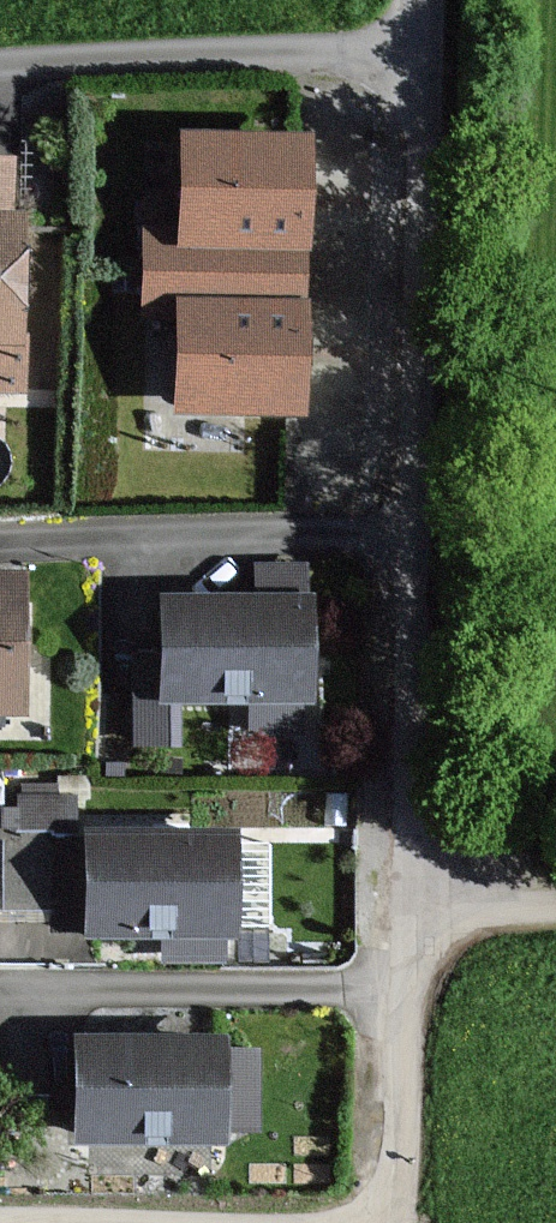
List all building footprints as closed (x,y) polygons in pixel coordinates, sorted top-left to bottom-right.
[(191,228),(191,242),(309,244),(311,133),(193,131),(191,228)] [(0,156),(0,386),(22,387),(28,209),(10,209),(12,156),(0,156)] [(309,244),(191,242),(191,228),(151,228),(150,312),(189,312),(189,294),(308,296),(309,244)] [(308,296),(189,294),(189,312),(187,406),(306,408),(308,296)] [(318,699),(318,594),(311,594),(311,563),(259,563),(259,590),(169,590),(169,699),(254,699),(254,732),(304,732),(304,699),(318,699)] [(0,575),(0,708),(26,708),(26,575),(0,575)] [(239,831),(58,830),(58,932),(239,932),(239,831)] [(229,1036),(85,1033),(83,1137),(228,1140),(228,1126),(259,1127),(260,1050),(228,1049),(229,1036)]
